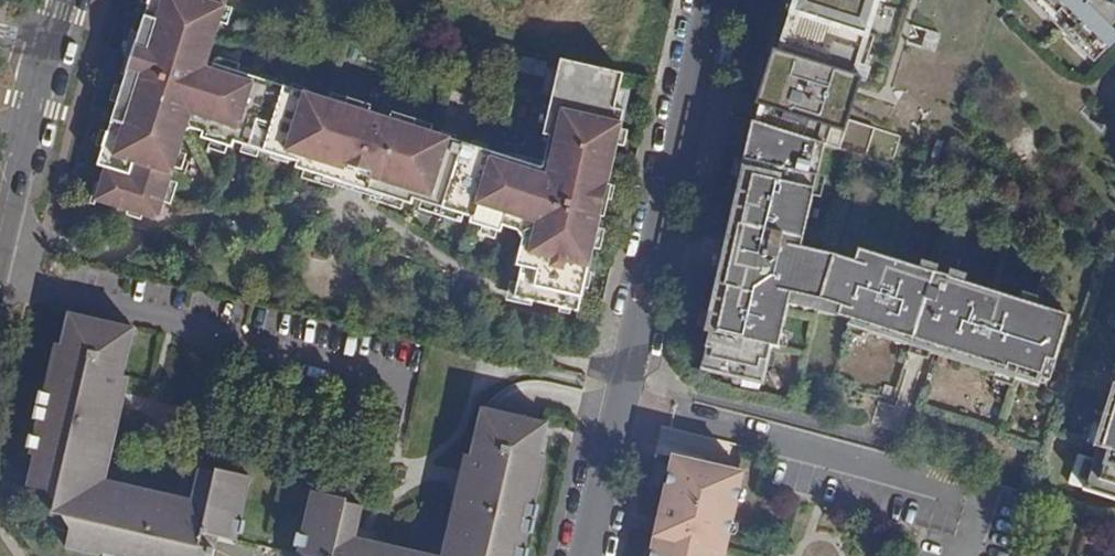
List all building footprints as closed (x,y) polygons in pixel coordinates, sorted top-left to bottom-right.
[(209,63),(204,65),(201,60),(208,38),(216,34),(227,0),(150,0),(131,61),(135,69),(133,77),(126,75),(98,166),(106,168),(96,201),(158,220),(180,148),(175,146),(179,135),(191,129),(203,132),(201,138),(233,148),(234,142),(264,151),(265,148),(298,158),(295,167),(335,180),(339,176),(365,184),(365,190),(412,205),(413,199),(471,217),(470,222),(501,232),(503,226),(518,230),(525,242),(522,243),(519,255),(524,256),(515,297),(578,311),(600,216),(594,214),(595,206),(603,201),(624,110),(615,108),(623,74),(560,60),(543,134),(550,136),(543,166),(539,169),(523,165),(524,162),(209,63)] [(793,13),(866,36),(877,0),(797,0),(793,13)] [(1057,16),(1062,11),(1077,26),(1072,31),(1090,49),(1097,41),(1103,47),(1114,35),(1114,0),(1041,0),(1057,16)] [(854,78),(866,36),(793,13),(788,12),(775,53),(854,78)] [(854,78),(775,53),(771,53),(754,105),(758,106),(752,122),(824,144),(839,148),(849,119),(842,117),(854,78)] [(824,144),(752,122),(717,273),(705,330),(709,331),(700,368),(742,378),(744,371),(764,376),(771,345),(778,347),(790,293),(820,299),(840,306),(838,314),(850,319),(848,325),(910,345),(935,352),(1037,384),(1045,358),(1053,360),(1068,315),(950,278),(951,277),(933,271),(933,272),(858,249),(855,260),(834,255),(800,247),(824,144)] [(217,536),(236,539),(237,533),(242,533),(244,521),(239,521),(249,477),(216,469),(215,472),(199,469),(190,505),(177,503),(175,502),(166,500),(166,495),(104,480),(118,424),(112,422),(116,406),(121,406),(128,376),(123,375),(133,327),(69,313),(61,343),(54,344),(43,392),(38,392),(36,402),(40,404),(40,407),(36,406),(33,418),(37,419),(33,435),(29,435),(26,446),(31,448),(29,453),(33,455),(27,486),(33,488),(34,494),(41,497),(41,491),(44,489),(47,492),(48,491),(52,490),(53,494),(49,497),(64,519),(66,518),(71,519),(70,524),(69,532),(66,547),(94,554),(94,555),(212,555),(214,549),(198,546),(201,532),(217,536)] [(1095,443),(1098,444),(1094,456),(1085,486),(1114,496),(1114,382),(1095,443)] [(527,550),(523,549),(527,531),(532,532),(534,521),(529,520),(530,516),(535,517),(537,506),(533,504),(545,455),(538,452),(543,422),(512,414),(510,420),(481,413),(471,455),(465,454),(458,484),(463,486),(461,500),(455,500),(442,555),(525,555),(527,550)] [(1069,481),(1085,486),(1094,456),(1078,451),(1069,481)] [(743,473),(741,472),(674,458),(659,521),(656,536),(651,555),(724,555),(743,473)] [(354,538),(361,506),(346,502),(346,498),(312,490),(307,513),(302,534),(297,534),(295,545),(299,546),(298,554),(306,555),(434,555),(354,538)] [(214,549),(217,536),(201,532),(198,546),(214,549)]
